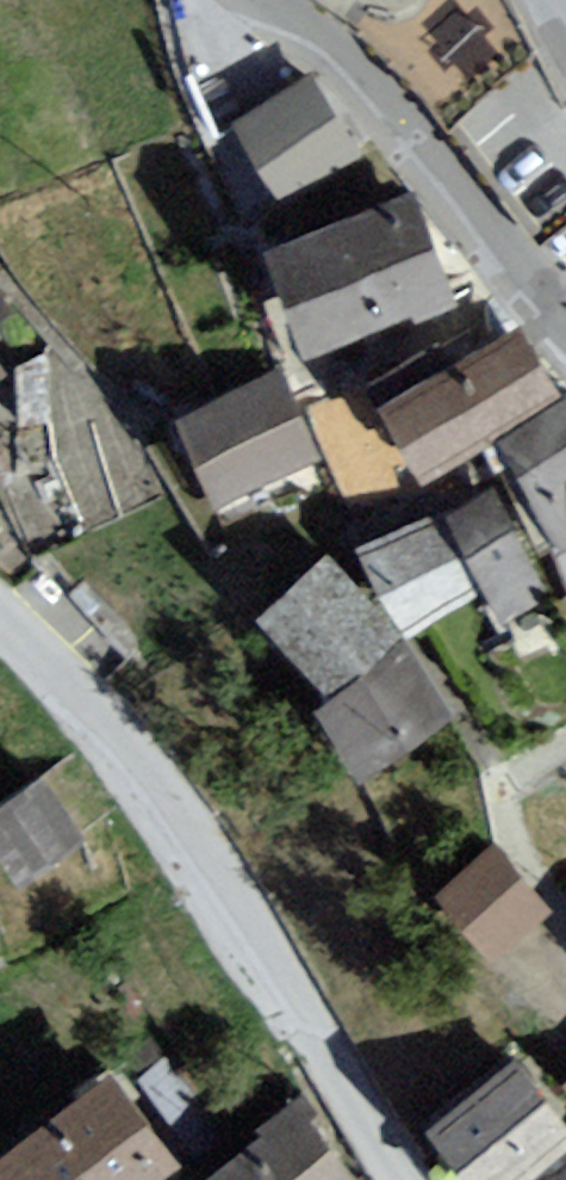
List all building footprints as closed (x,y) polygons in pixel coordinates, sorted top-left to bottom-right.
[(300,79),(224,124),(268,198),(344,154),(300,79)] [(404,191),(256,244),(296,356),(445,303),(404,191)] [(520,321),(373,396),(406,461),(553,386),(520,321)] [(273,375),(170,417),(206,508),(309,467),(273,375)] [(549,550),(565,541),(565,401),(493,437),(549,550)] [(550,595),(490,488),(437,518),(497,624),(550,595)] [(429,518),(350,544),(400,638),(473,597),(429,518)] [(390,633),(325,554),(297,575),(291,580),(253,612),(319,692),(390,633)] [(405,641),(305,705),(351,777),(451,713),(405,641)] [(0,805),(0,871),(7,881),(71,838),(34,783),(0,805)] [(543,912),(485,850),(431,889),(488,958),(543,912)] [(510,1059),(421,1126),(469,1179),(519,1179),(565,1140),(565,1129),(510,1059)] [(0,1150),(0,1179),(145,1179),(174,1160),(113,1071),(0,1150)] [(288,1109),(197,1179),(346,1179),(288,1109)] [(551,1179),(565,1179),(565,1170),(551,1179)]
